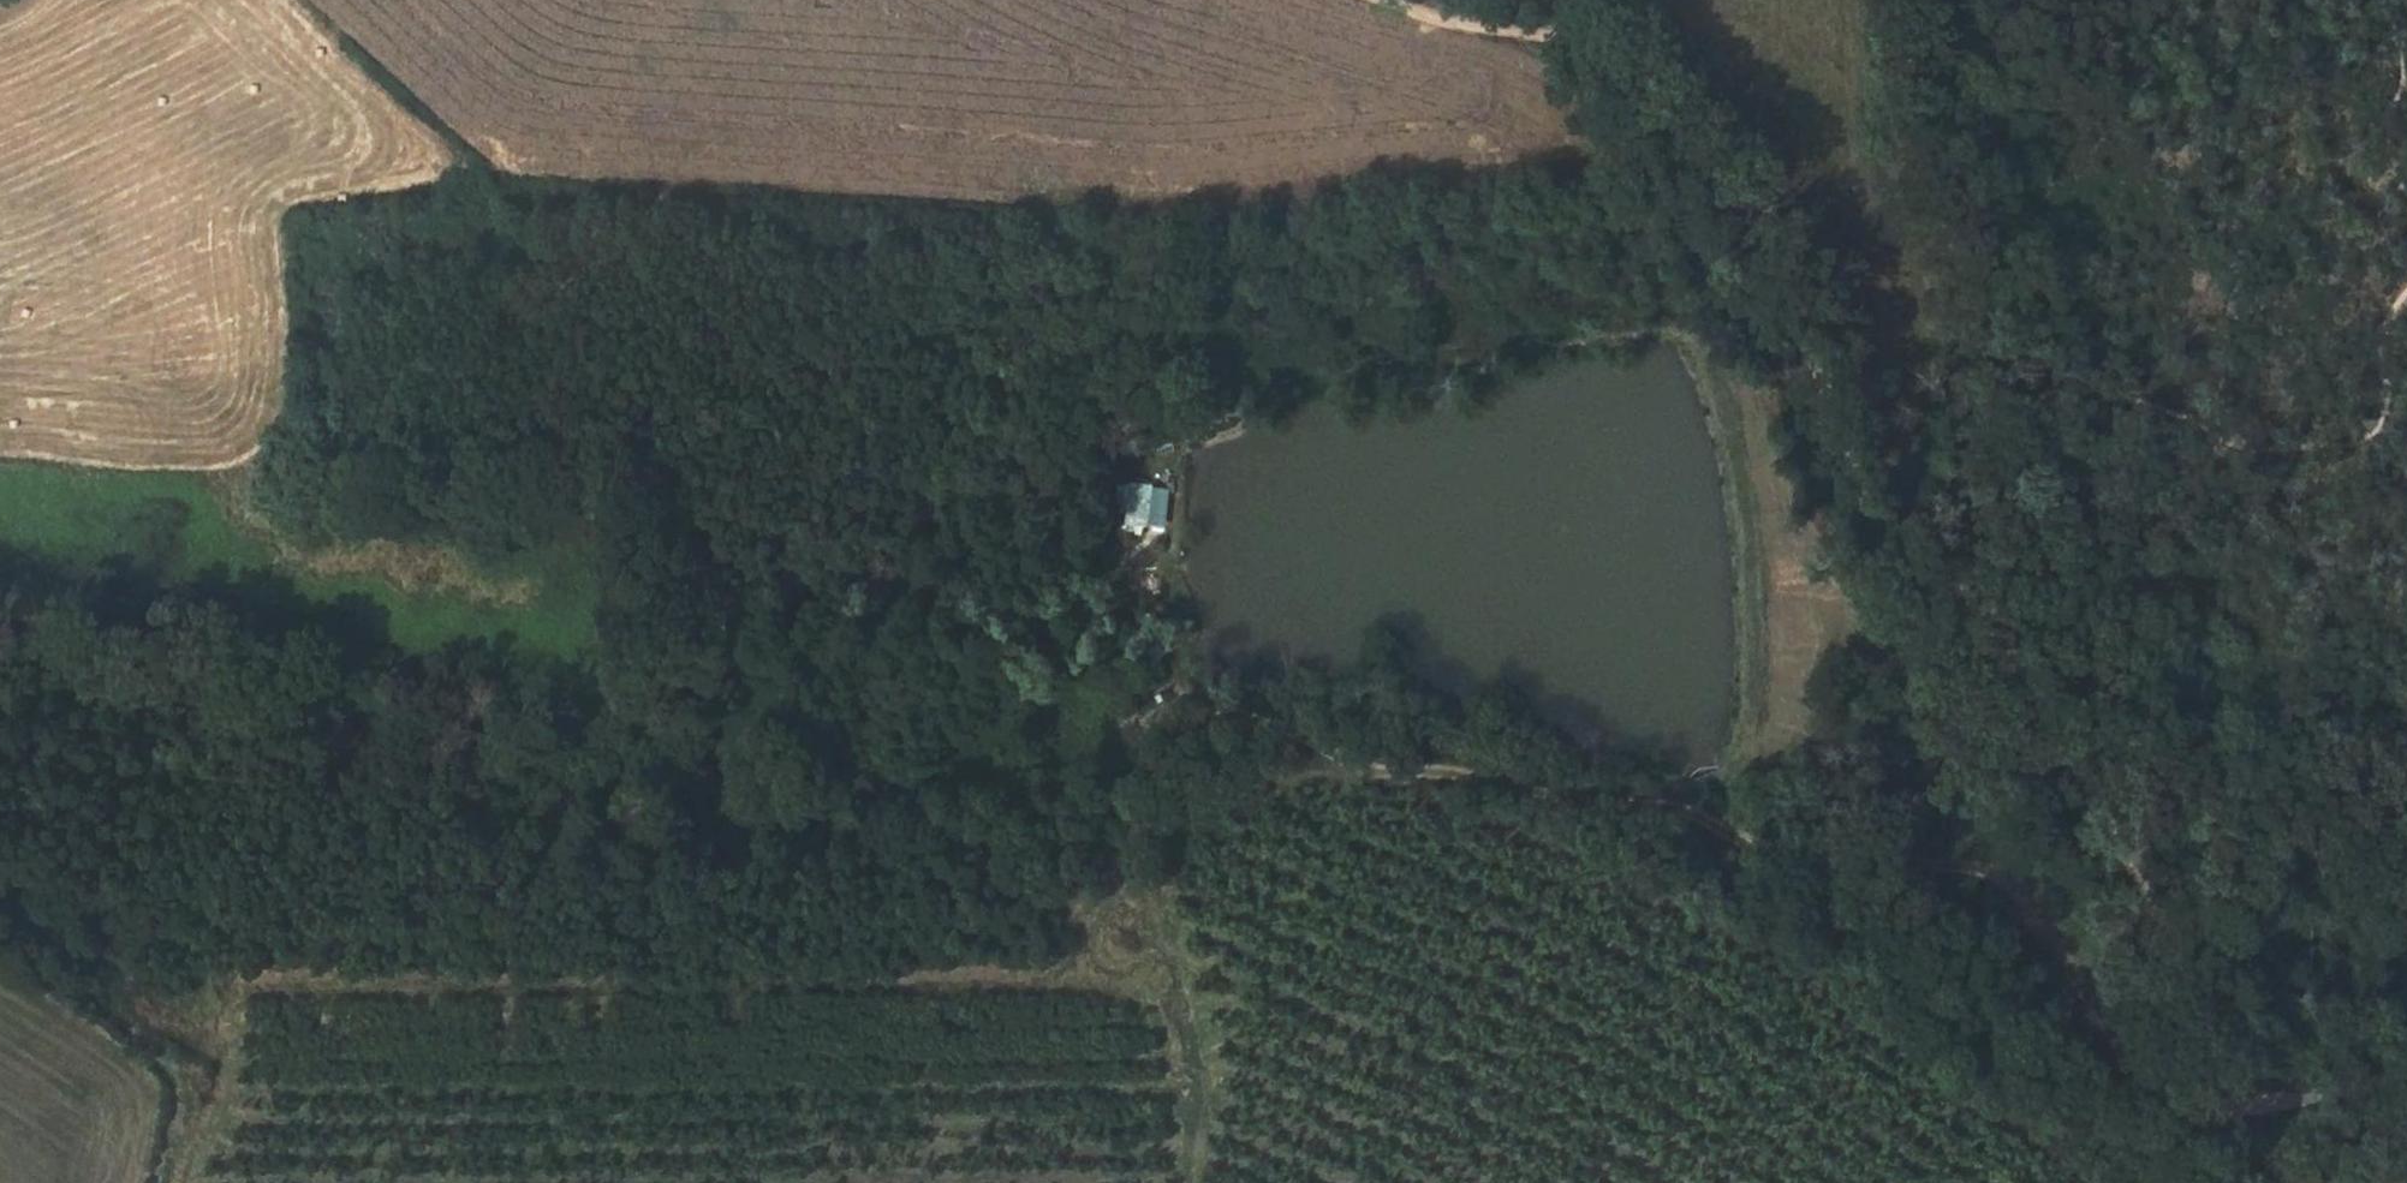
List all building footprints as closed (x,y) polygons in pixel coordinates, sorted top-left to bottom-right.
[(1169,523),(1172,487),(1132,483),(1128,519),(1169,523)]
